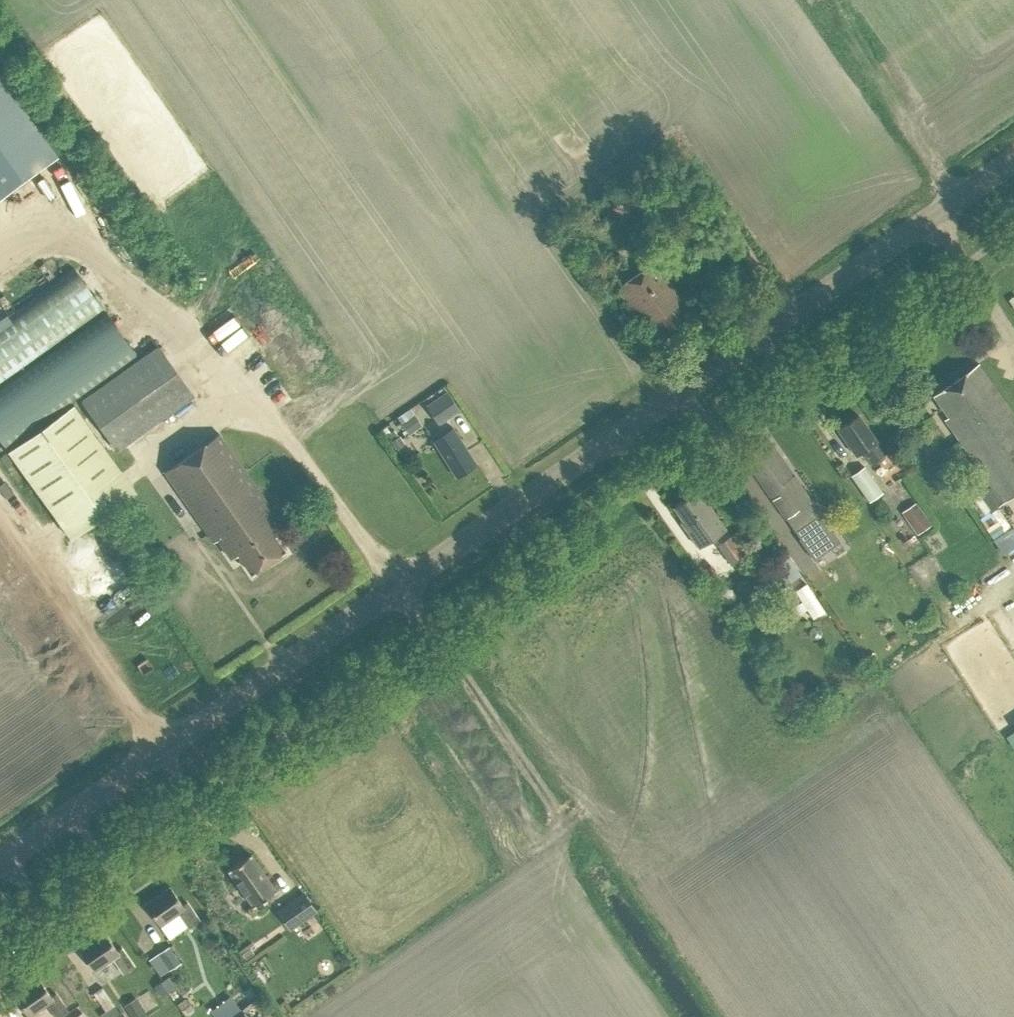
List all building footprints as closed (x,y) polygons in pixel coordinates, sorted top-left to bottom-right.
[(56,158),(0,77),(0,197),(56,158)] [(670,310),(684,301),(655,260),(617,287),(645,328),(651,324),(661,338),(680,325),(670,310)] [(139,359),(73,267),(0,319),(0,439),(9,451),(75,405),(82,400),(118,450),(193,396),(157,346),(139,359)] [(945,419),(991,484),(1001,499),(1003,502),(1013,494),(1013,415),(978,364),(934,395),(949,416),(945,419)] [(424,402),(437,421),(457,408),(444,388),(424,402)] [(75,405),(9,451),(71,539),(137,493),(75,405)] [(410,409),(397,418),(409,435),(422,426),(410,409)] [(863,450),(871,462),(884,454),(876,442),(877,441),(858,414),(838,428),(856,455),(863,450)] [(475,463),(453,429),(434,441),(457,476),(475,463)] [(214,542),(218,539),(231,558),(238,553),(252,573),(255,572),(258,572),(265,568),(266,564),(285,551),(274,536),(285,528),(219,433),(164,471),(214,542)] [(400,434),(391,440),(396,449),(406,443),(400,434)] [(743,457),(768,493),(769,493),(772,498),(786,518),(800,508),(783,483),(794,475),(773,446),(768,450),(763,443),(743,457)] [(899,463),(910,457),(905,446),(893,452),(899,463)] [(864,466),(851,475),(869,501),(882,492),(864,466)] [(882,478),(891,492),(902,486),(893,471),(882,478)] [(792,493),(804,488),(800,476),(787,481),(792,493)] [(991,484),(974,496),(984,511),(1001,499),(991,484)] [(681,521),(699,547),(726,529),(707,503),(705,504),(696,490),(673,506),(683,520),(681,521)] [(902,510),(917,532),(932,522),(917,500),(902,510)] [(823,521),(799,538),(812,555),(836,538),(823,521)] [(730,535),(717,544),(731,564),(744,555),(730,535)] [(923,551),(913,558),(927,579),(937,572),(923,551)] [(762,570),(775,589),(796,575),(783,556),(762,570)] [(961,594),(979,584),(975,575),(956,584),(961,594)] [(259,902),(262,906),(274,898),(271,894),(276,890),(251,854),(228,869),(254,906),(259,902)] [(199,920),(187,902),(183,904),(170,886),(145,903),(160,925),(179,912),(189,927),(199,920)] [(316,910),(304,892),(277,911),(290,929),(316,910)] [(79,949),(94,970),(113,957),(124,973),(134,966),(121,947),(117,950),(104,932),(79,949)] [(158,954),(170,971),(181,964),(170,946),(158,954)] [(168,975),(160,980),(168,990),(175,985),(168,975)] [(39,977),(14,995),(29,1016),(48,1003),(57,1016),(60,1016),(68,1011),(55,993),(51,996),(39,977)] [(160,980),(153,985),(155,989),(160,996),(168,990),(160,980)] [(115,1007),(102,989),(93,995),(106,1013),(115,1007)] [(184,999),(178,1004),(185,1014),(192,1009),(184,999)] [(127,1006),(134,1016),(147,1016),(148,1016),(136,1000),(127,1006)]
